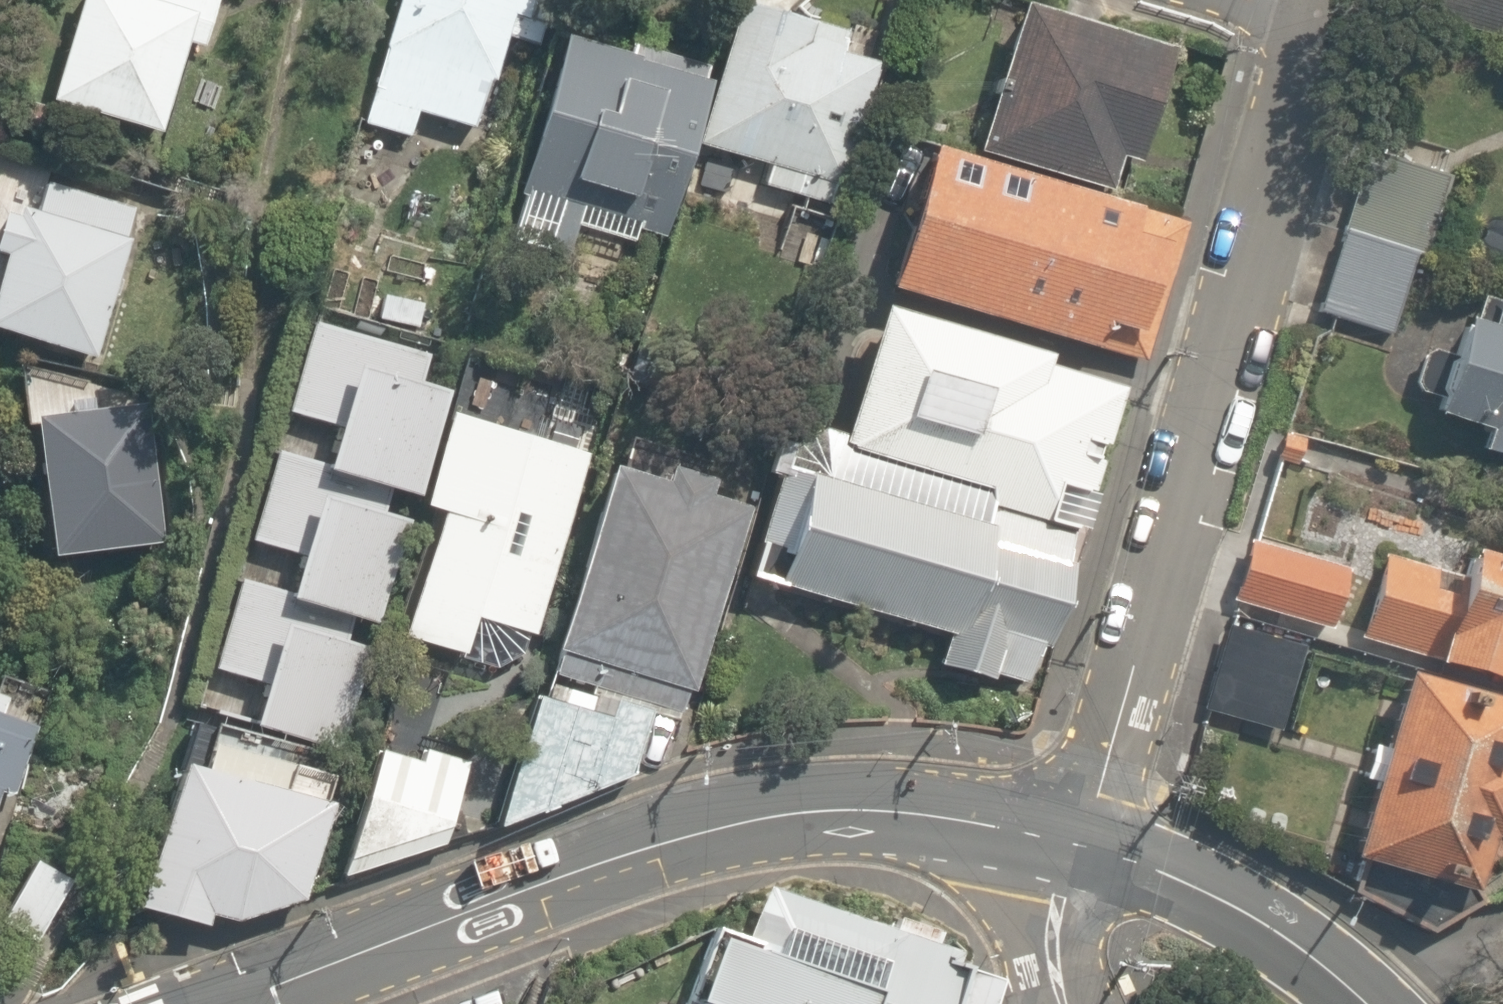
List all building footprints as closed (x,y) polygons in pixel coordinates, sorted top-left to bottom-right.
[(41,101),(153,135),(181,47),(197,52),(213,0),(72,0),(41,101)] [(356,125),(405,136),(409,116),(473,130),(484,83),(491,84),(502,37),(534,44),(544,0),(387,0),(356,125)] [(805,177),(834,184),(846,133),(856,136),(879,38),(736,4),(732,17),(721,14),(690,146),(701,149),(763,164),(758,186),(801,197),(805,177)] [(972,150),(1111,191),(1123,151),(1143,157),(1174,55),(1015,8),(972,150)] [(511,187),(564,203),(569,183),(626,200),(621,219),(659,231),(703,81),(555,38),(511,187)] [(913,144),(873,284),(1143,361),(1183,221),(913,144)] [(37,178),(14,252),(0,247),(0,330),(87,356),(132,206),(37,178)] [(1417,256),(1332,229),(1306,314),(1391,340),(1417,256)] [(1451,317),(1442,349),(1427,345),(1413,394),(1428,398),(1422,421),(1468,434),(1463,453),(1502,464),(1502,307),(1475,299),(1468,322),(1451,317)] [(767,473),(778,474),(749,578),(949,633),(940,664),(1041,692),(1126,384),(1050,363),(1054,353),(883,306),(847,438),(819,430),(791,445),(778,441),(767,473)] [(422,355),(307,321),(279,415),(325,424),(324,476),(406,500),(440,387),(415,380),(422,355)] [(140,400),(21,416),(40,559),(159,544),(140,400)] [(467,618),(529,637),(582,458),(439,415),(410,512),(425,517),(390,637),(455,657),(467,618)] [(379,517),(373,501),(314,493),(319,458),(274,453),(247,543),(290,557),(284,605),(374,624),(394,517),(379,517)] [(748,512),(604,469),(545,668),(689,711),(748,512)] [(1246,545),(1228,597),(1322,630),(1341,578),(1246,545)] [(1450,545),(1442,571),(1382,553),(1358,631),(1420,650),(1416,662),(1502,688),(1502,561),(1450,545)] [(361,679),(362,644),(341,644),(341,631),(274,623),(275,595),(228,589),(207,669),(251,681),(250,724),(339,747),(340,679),(361,679)] [(1296,633),(1221,615),(1199,712),(1273,730),(1296,633)] [(1502,758),(1502,703),(1393,671),(1340,856),(1465,891),(1479,842),(1491,846),(1502,805),(1502,767),(1501,766),(1502,758)] [(649,708),(530,693),(490,829),(625,776),(649,708)] [(30,727),(0,719),(0,792),(12,795),(30,727)] [(462,768),(357,746),(331,874),(440,847),(462,768)] [(241,775),(186,760),(150,899),(224,918),(296,896),(322,796),(241,775)] [(15,856),(0,885),(0,932),(34,949),(67,882),(15,856)] [(700,926),(679,1003),(986,1003),(1000,952),(755,886),(742,937),(700,926)]
